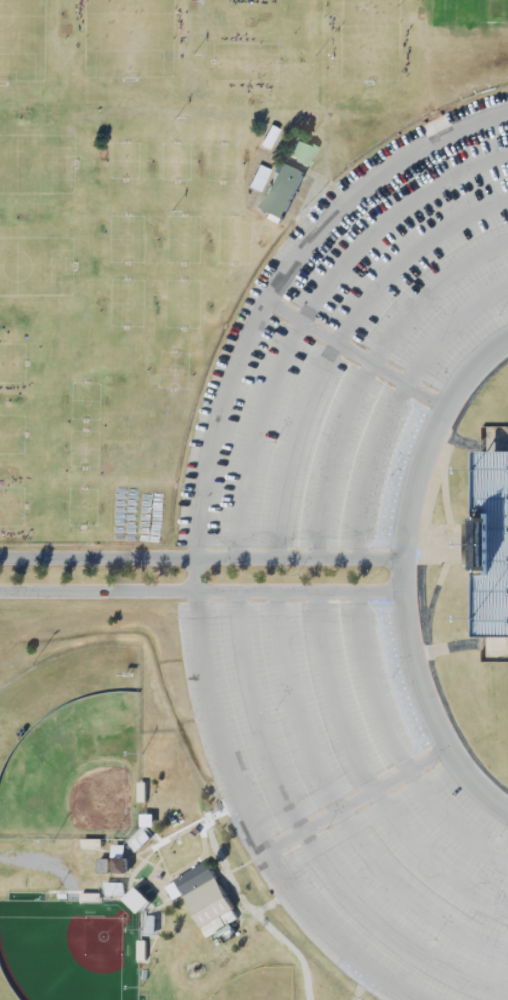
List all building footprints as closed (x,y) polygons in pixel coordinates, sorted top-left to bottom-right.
[(318,149),(298,139),(288,158),(308,168),(318,149)] [(259,208),(282,219),(304,174),(281,163),(259,208)] [(268,170),(258,165),(249,186),(259,191),(268,170)] [(485,452),(507,452),(507,637),(484,637),(485,452)] [(151,841),(143,829),(127,840),(135,852),(151,841)] [(129,859),(115,859),(115,874),(129,874),(129,859)] [(165,885),(173,901),(185,896),(200,927),(233,911),(209,863),(165,885)]
